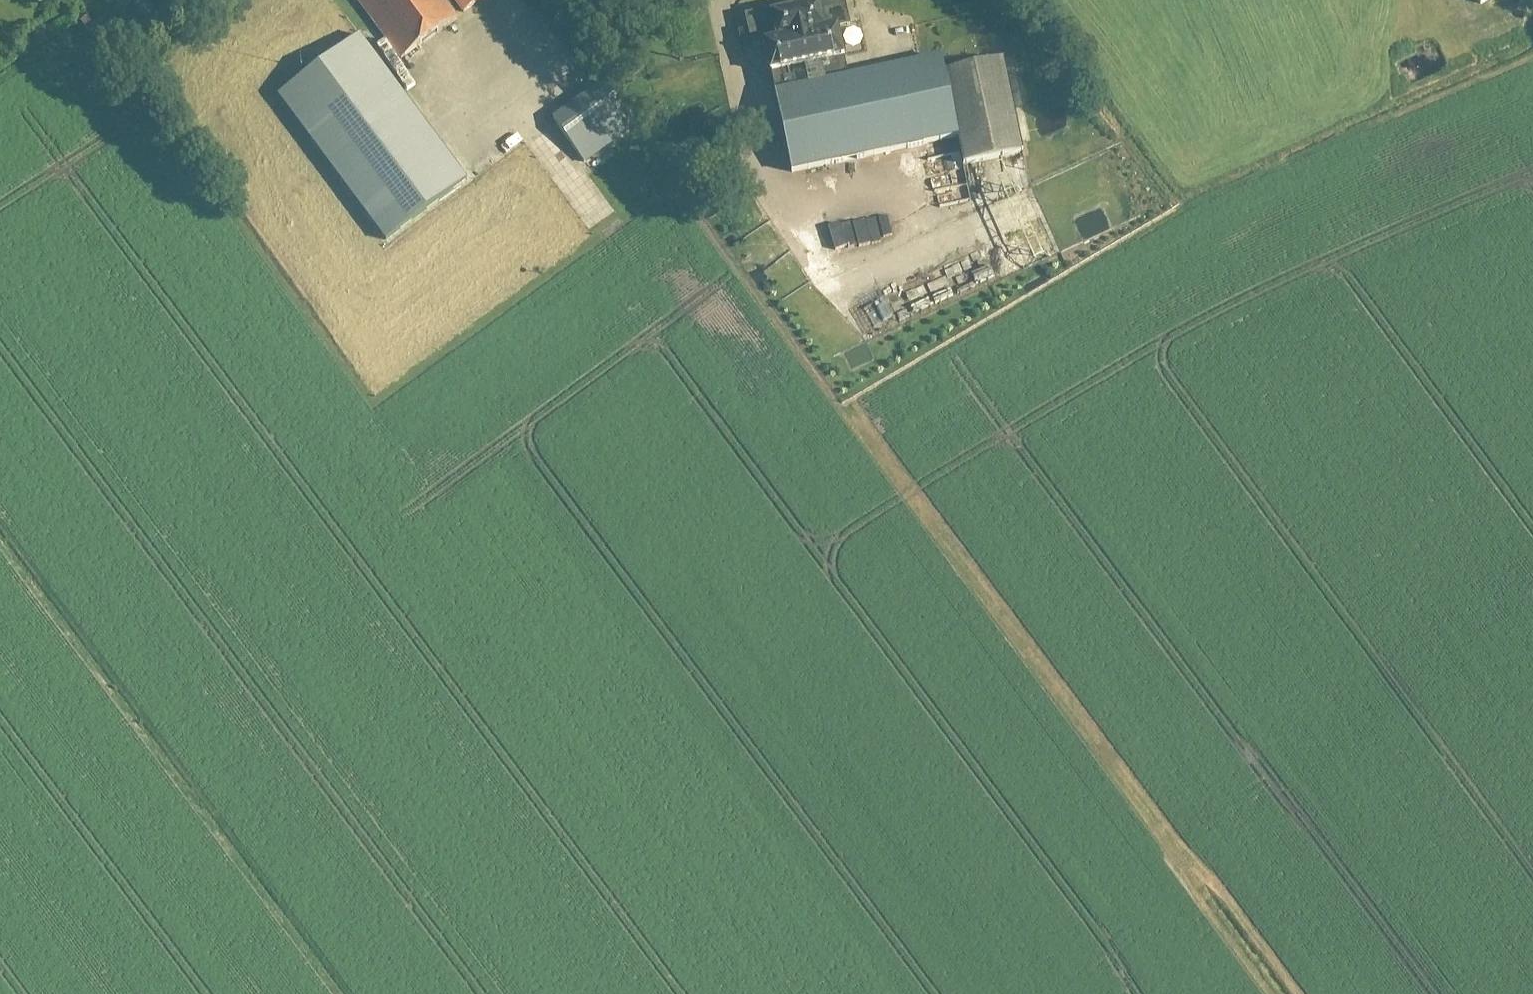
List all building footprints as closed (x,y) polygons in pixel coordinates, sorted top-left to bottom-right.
[(400,61),(456,19),(442,0),(355,0),(400,61)] [(463,14),(482,0),(452,0),(463,14)] [(843,58),(837,29),(849,27),(843,0),(825,0),(817,2),(817,6),(771,16),(770,12),(744,18),(751,49),(763,46),(770,75),(791,174),(957,138),(963,166),(1022,153),(1002,62),(943,75),(939,59),(822,85),(817,63),(843,58)] [(356,37),(277,96),(384,240),(463,181),(356,37)] [(634,128),(600,83),(550,120),(583,165),(634,128)] [(879,170),(901,162),(898,155),(877,162),(879,170)] [(1103,219),(1091,203),(1079,211),(1091,227),(1103,219)] [(1004,236),(995,239),(1003,261),(1012,258),(1004,236)] [(973,276),(978,287),(996,279),(992,268),(973,276)]
